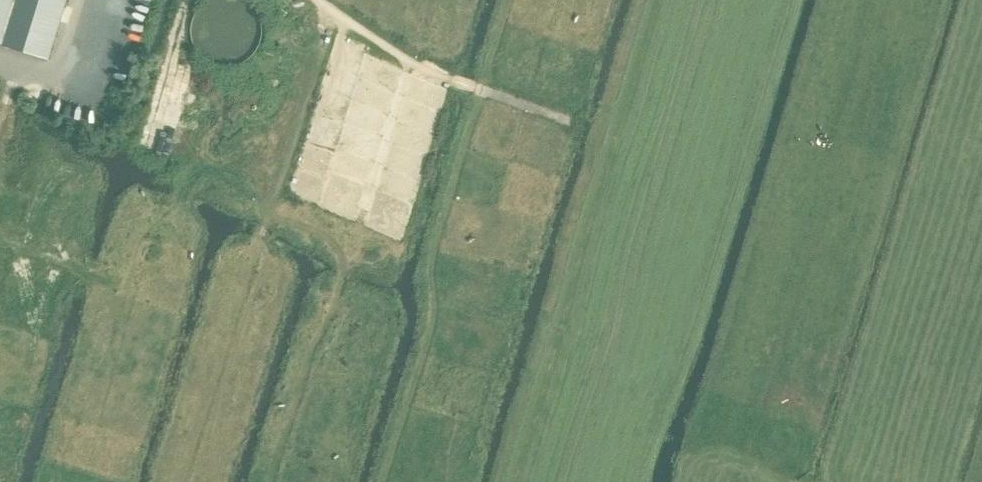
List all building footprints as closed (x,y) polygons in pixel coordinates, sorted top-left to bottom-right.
[(48,57),(66,0),(0,0),(0,43),(48,57)]
